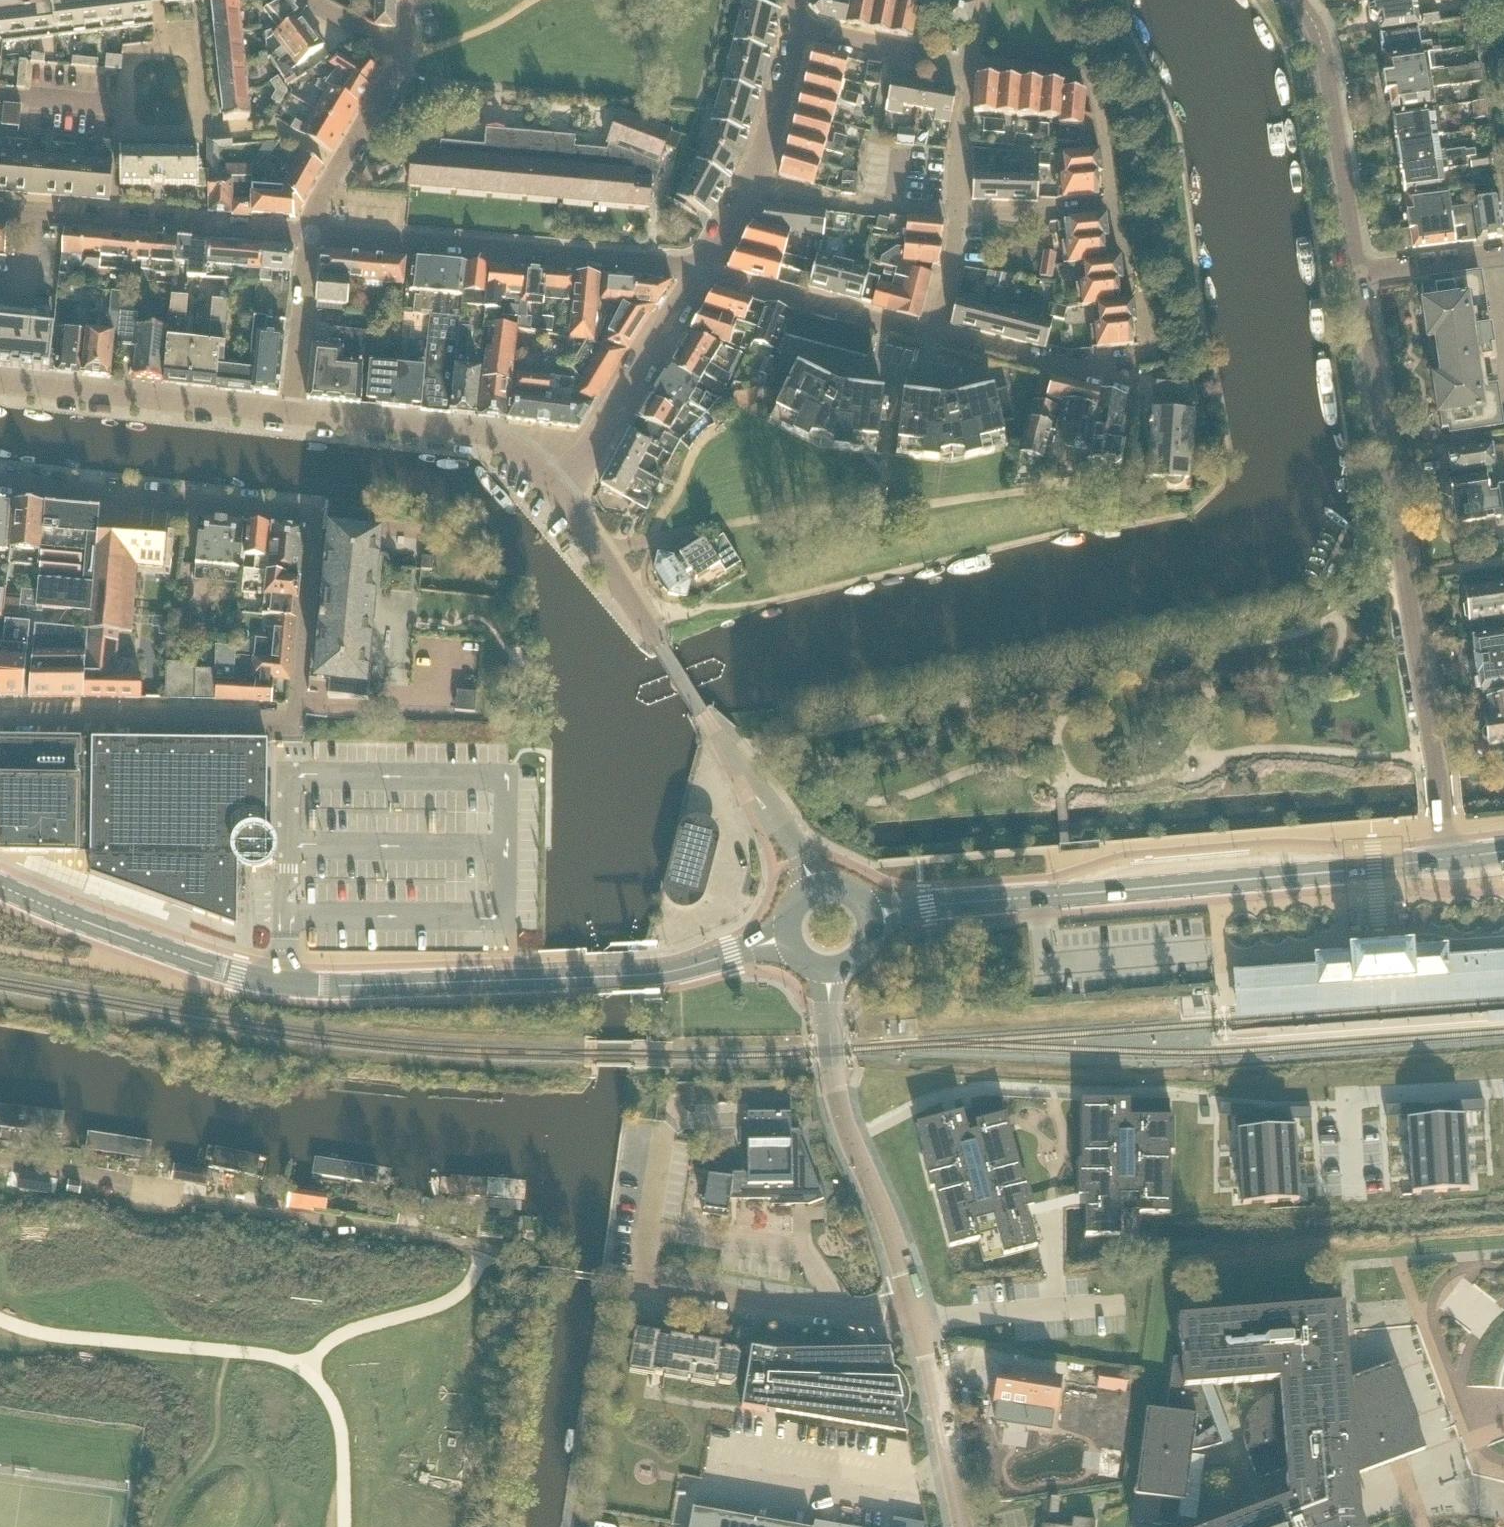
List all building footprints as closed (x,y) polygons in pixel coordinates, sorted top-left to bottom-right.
[(31,41),(26,0),(3,0),(7,36),(8,43),(31,41)] [(31,41),(55,38),(51,0),(26,0),(31,41)] [(55,38),(80,35),(76,0),(51,0),(55,38)] [(80,35),(103,32),(100,0),(76,0),(80,35)] [(103,32),(128,29),(124,0),(100,0),(103,32)] [(128,29),(154,26),(152,7),(151,0),(124,0),(128,29)] [(214,33),(243,30),(239,0),(221,0),(211,1),(214,33)] [(277,29),(279,33),(300,16),(303,13),(291,0),(280,0),(267,8),(268,8),(264,11),(277,29)] [(374,26),(376,26),(395,29),(396,0),(375,0),(374,26)] [(766,74),(781,12),(771,9),(770,4),(754,0),(744,0),(729,64),(766,74)] [(826,19),(830,0),(808,0),(809,9),(817,18),(826,19)] [(826,19),(846,24),(851,0),(830,0),(826,19)] [(876,0),(853,0),(848,24),(870,29),(876,0)] [(898,0),(876,0),(870,29),(891,34),(898,0)] [(891,34),(913,38),(920,3),(906,0),(898,0),(891,34)] [(956,0),(951,0),(947,24),(969,29),(974,5),(956,0)] [(1380,33),(1380,34),(1419,27),(1425,26),(1425,32),(1436,31),(1435,24),(1440,24),(1439,15),(1418,18),(1415,0),(1412,0),(1369,7),(1370,19),(1370,20),(1375,24),(1378,23),(1380,33)] [(1458,9),(1460,21),(1472,20),(1470,7),(1458,9)] [(279,33),(277,29),(265,35),(266,41),(273,37),(281,50),(268,60),(271,59),(273,62),(312,32),(300,16),(279,33)] [(1461,24),(1463,36),(1474,35),(1472,22),(1461,24)] [(1383,48),(1381,48),(1382,56),(1384,57),(1385,61),(1433,53),(1431,42),(1419,44),(1417,28),(1419,28),(1419,27),(1380,34),(1383,48)] [(214,33),(218,67),(245,64),(246,64),(243,30),(214,33)] [(296,77),(292,71),(324,47),(312,32),(273,62),(286,83),(296,77)] [(2,62),(4,44),(8,43),(7,36),(0,37),(0,62),(2,62)] [(808,72),(843,82),(848,60),(813,50),(808,72)] [(1468,66),(1468,67),(1436,72),(1433,53),(1385,61),(1384,61),(1387,78),(1382,79),(1383,88),(1481,72),(1480,64),(1468,66)] [(45,64),(46,56),(33,54),(32,62),(45,64)] [(338,69),(326,83),(361,104),(371,87),(368,86),(378,73),(381,69),(367,62),(366,62),(363,60),(359,66),(338,55),(330,64),(338,69)] [(122,71),(123,58),(107,57),(106,69),(122,71)] [(85,67),(86,59),(73,58),(73,66),(85,67)] [(99,61),(86,59),(85,67),(98,69),(99,61)] [(20,61),(19,74),(26,75),(28,61),(20,61)] [(879,87),(883,66),(868,63),(864,85),(879,87)] [(218,67),(221,94),(248,92),(245,64),(218,67)] [(729,64),(706,144),(741,158),(766,74),(729,64)] [(843,82),(808,72),(802,93),(837,102),(843,82)] [(1450,87),(1482,83),(1481,72),(1383,88),(1385,97),(1389,96),(1392,112),(1435,106),(1433,89),(1450,87)] [(26,75),(19,74),(18,88),(25,89),(26,75)] [(974,113),(996,115),(999,79),(977,77),(974,113)] [(271,83),(277,92),(288,92),(279,78),(271,83)] [(996,115),(1018,117),(1021,80),(999,79),(996,115)] [(316,111),(346,129),(361,104),(326,83),(321,80),(316,88),(326,94),(316,111)] [(920,110),(924,86),(891,80),(886,112),(902,115),(904,107),(920,110)] [(1018,117),(1039,118),(1042,82),(1021,80),(1018,117)] [(1039,118),(1060,120),(1063,90),(1064,90),(1064,84),(1042,82),(1039,118)] [(924,86),(920,110),(936,112),(934,121),(951,123),(956,92),(924,86)] [(437,95),(438,88),(431,87),(429,94),(437,95)] [(1085,92),(1064,90),(1063,90),(1060,120),(1059,126),(1081,128),(1081,133),(1091,134),(1092,116),(1083,115),(1085,92)] [(250,120),(248,92),(221,94),(224,122),(250,120)] [(280,105),(288,92),(277,92),(272,101),(280,105)] [(797,114),(832,123),(837,102),(802,93),(797,114)] [(855,107),(858,96),(845,93),(843,104),(855,107)] [(1471,105),(1474,121),(1487,119),(1484,103),(1471,105)] [(22,106),(4,104),(4,112),(21,113),(22,106)] [(1438,110),(1392,116),(1397,144),(1438,138),(1438,137),(1442,136),(1438,110)] [(346,129),(316,111),(306,127),(296,121),(291,129),(332,153),(346,129)] [(620,113),(608,145),(610,145),(608,151),(575,148),(576,137),(486,129),(485,146),(441,142),(440,152),(413,149),(410,187),(649,208),(651,187),(654,187),(663,164),(659,163),(665,146),(670,132),(620,113)] [(832,123),(797,114),(791,134),(826,144),(832,123)] [(21,120),(3,119),(2,126),(20,128),(21,120)] [(972,132),(994,134),(995,121),(973,119),(972,132)] [(995,121),(994,134),(1015,135),(1016,123),(995,121)] [(1037,138),(1039,125),(1028,124),(1027,137),(1037,138)] [(1039,125),(1037,138),(1048,138),(1049,126),(1039,125)] [(915,131),(898,129),(896,144),(913,147),(915,131)] [(670,132),(665,146),(676,151),(682,136),(670,132)] [(939,148),(941,136),(917,132),(915,144),(939,148)] [(826,144),(791,134),(785,155),(820,165),(826,144)] [(833,146),(845,149),(847,139),(835,135),(833,146)] [(66,138),(65,145),(76,146),(77,139),(66,138)] [(198,188),(209,188),(209,177),(219,177),(220,148),(233,146),(232,138),(208,140),(208,142),(209,173),(199,173),(199,155),(121,154),(121,187),(198,187),(198,188)] [(1440,154),(1438,138),(1397,144),(1400,170),(1466,159),(1475,157),(1475,151),(1465,153),(1465,150),(1440,154)] [(271,156),(279,143),(265,144),(252,166),(257,169),(266,154),(271,156)] [(711,217),(741,158),(706,144),(674,204),(697,216),(701,213),(711,217)] [(845,149),(833,146),(830,156),(842,159),(845,149)] [(295,200),(294,219),(295,219),(305,205),(303,204),(314,184),(324,166),(307,153),(307,154),(303,151),(283,187),(284,187),(283,199),(295,200)] [(1063,155),(1066,177),(1102,174),(1099,152),(1063,155)] [(15,154),(0,153),(0,192),(12,193),(15,154)] [(36,195),(40,156),(15,154),(12,193),(36,195)] [(1050,168),(1051,155),(1040,154),(1039,167),(1050,168)] [(820,165),(785,155),(779,176),(814,186),(820,165)] [(61,197),(64,159),(40,156),(36,195),(61,197)] [(1491,156),(1466,159),(1467,168),(1492,164),(1491,156)] [(86,199),(89,161),(64,159),(61,197),(86,199)] [(1466,159),(1400,170),(1404,197),(1446,190),(1443,172),(1448,171),(1447,169),(1453,169),(1453,170),(1467,168),(1466,159)] [(89,161),(86,199),(110,201),(113,163),(89,161)] [(253,217),(253,215),(253,200),(251,200),(233,200),(233,185),(251,185),(253,185),(253,178),(252,178),(252,166),(226,166),(226,178),(219,177),(209,177),(209,188),(209,198),(210,199),(210,212),(221,213),(233,214),(232,216),(253,217)] [(1005,201),(1006,177),(989,177),(990,169),(973,168),(972,200),(1005,201)] [(1006,177),(1005,201),(1038,202),(1039,170),(1022,170),(1022,178),(1006,177)] [(856,196),(858,175),(843,173),(841,195),(856,196)] [(1102,174),(1066,177),(1061,177),(1063,200),(1104,196),(1104,195),(1105,195),(1105,190),(1103,191),(1102,175),(1102,174)] [(253,184),(282,186),(282,179),(254,176),(253,184)] [(253,200),(253,215),(270,216),(285,218),(294,219),(295,200),(283,199),(284,187),(283,187),(253,185),(251,185),(251,200),(253,200)] [(1479,241),(1503,238),(1503,231),(1499,197),(1478,200),(1476,186),(1467,188),(1470,203),(1473,202),(1479,241)] [(1406,214),(1408,224),(1472,215),(1470,207),(1450,210),(1447,190),(1446,190),(1404,197),(1407,214),(1406,214)] [(763,205),(753,222),(782,228),(785,208),(763,205)] [(796,229),(799,210),(785,208),(782,228),(791,229),(796,229)] [(810,231),(812,211),(799,210),(796,229),(810,231)] [(824,233),(826,213),(812,211),(810,231),(824,233)] [(1413,249),(1455,244),(1453,225),(1462,224),(1464,243),(1476,242),(1472,215),(1408,224),(1409,231),(1402,232),(1405,250),(1413,248),(1413,249)] [(906,240),(942,243),(944,221),(908,217),(906,240)] [(1070,221),(1072,242),(1108,239),(1105,217),(1070,221)] [(876,230),(887,233),(890,220),(879,218),(876,230)] [(753,222),(739,248),(783,259),(784,256),(791,229),(782,228),(753,222)] [(83,259),(85,231),(65,230),(63,257),(62,257),(60,274),(69,275),(70,268),(71,268),(72,257),(83,259)] [(100,271),(104,233),(85,231),(83,259),(72,257),(71,268),(100,271)] [(124,267),(124,261),(127,235),(104,233),(100,271),(109,271),(124,272),(124,267)] [(148,272),(151,237),(127,235),(124,261),(143,262),(142,272),(148,272)] [(174,277),(178,240),(151,237),(148,272),(155,273),(155,275),(174,277)] [(207,279),(210,243),(192,241),(192,240),(179,239),(178,240),(174,277),(179,278),(181,265),(189,266),(187,279),(207,279)] [(1108,240),(1108,239),(1072,242),(1067,243),(1069,265),(1084,264),(1120,260),(1120,259),(1111,260),(1111,255),(1109,256),(1108,240)] [(939,265),(942,243),(906,240),(905,250),(900,250),(896,254),(895,266),(897,266),(907,267),(907,262),(939,265)] [(264,247),(210,243),(207,279),(233,280),(234,269),(260,271),(262,271),(264,247)] [(259,282),(271,283),(272,273),(291,275),(294,250),(264,247),(262,271),(260,271),(259,282)] [(739,248),(728,269),(777,282),(781,267),(812,275),(815,264),(784,256),(783,259),(739,248)] [(406,259),(352,254),(323,252),(320,279),(349,281),(364,283),(363,288),(382,289),(382,284),(404,286),(406,259)] [(1051,279),(1055,254),(1045,252),(1041,277),(1051,279)] [(809,287),(835,294),(844,261),(818,254),(815,264),(812,275),(809,287)] [(415,297),(414,311),(414,315),(421,316),(422,312),(423,312),(425,294),(428,295),(431,261),(414,260),(410,293),(420,294),(420,297),(415,297)] [(1122,281),(1120,260),(1084,264),(1086,284),(1122,281)] [(445,296),(449,263),(431,261),(428,295),(425,294),(423,312),(432,313),(433,304),(434,304),(435,296),(433,296),(433,295),(443,295),(442,296),(445,296)] [(835,294),(872,304),(873,304),(878,283),(879,279),(868,276),(871,268),(844,261),(835,294)] [(451,296),(463,297),(467,264),(449,263),(445,296),(442,296),(440,317),(449,318),(451,296)] [(485,308),(491,266),(467,264),(463,297),(462,306),(485,308)] [(506,301),(511,268),(491,266),(485,308),(485,310),(501,311),(501,301),(505,302),(505,300),(506,301)] [(895,276),(907,279),(929,285),(932,274),(907,267),(897,266),(895,276)] [(518,319),(519,319),(524,269),(511,268),(506,301),(515,302),(514,307),(510,306),(509,317),(518,318),(518,319)] [(524,269),(519,319),(518,330),(530,331),(530,328),(531,319),(527,319),(529,305),(544,306),(544,300),(547,271),(524,269)] [(574,293),(576,274),(547,271),(544,300),(568,302),(569,293),(574,293)] [(987,283),(993,284),(995,274),(989,273),(987,283)] [(587,342),(594,344),(600,276),(576,274),(574,293),(569,339),(587,342)] [(996,274),(993,288),(1003,290),(1006,276),(996,274)] [(1447,413),(1450,434),(1502,427),(1496,388),(1479,390),(1475,361),(1495,358),(1494,346),(1492,346),(1489,329),(1471,332),(1469,316),(1485,314),(1480,274),(1428,282),(1431,303),(1423,304),(1428,339),(1436,338),(1442,378),(1434,380),(1439,414),(1447,413)] [(602,301),(624,303),(634,304),(636,278),(605,276),(602,301)] [(901,302),(904,290),(907,279),(895,276),(892,287),(886,310),(897,313),(901,302)] [(636,278),(634,304),(656,306),(672,281),(636,278)] [(320,279),(318,304),(317,310),(346,312),(349,281),(320,279)] [(929,285),(907,279),(904,290),(926,296),(929,285)] [(232,281),(225,280),(223,303),(230,303),(232,281)] [(1122,281),(1086,284),(1081,284),(1075,285),(1077,308),(1098,306),(1134,302),(1134,301),(1125,302),(1125,298),(1123,298),(1122,282),(1122,281)] [(258,295),(289,298),(290,285),(271,283),(259,282),(259,284),(258,295)] [(873,304),(872,304),(872,306),(886,310),(892,287),(878,283),(873,304)] [(174,286),(164,384),(191,387),(195,343),(179,342),(179,336),(185,336),(188,299),(183,299),(184,287),(174,286)] [(157,297),(162,304),(167,305),(171,301),(172,296),(167,289),(161,288),(157,292),(157,297)] [(749,314),(753,301),(715,290),(702,311),(758,329),(761,321),(756,320),(757,316),(749,314)] [(904,290),(901,302),(923,308),(926,296),(904,290)] [(113,335),(118,336),(121,293),(112,292),(109,333),(96,332),(98,315),(89,314),(89,311),(83,376),(110,379),(113,335)] [(137,349),(134,378),(163,381),(168,330),(137,327),(138,314),(120,313),(122,293),(121,293),(118,336),(119,336),(118,346),(132,347),(132,348),(137,349)] [(982,333),(988,310),(972,306),(974,298),(958,294),(951,325),(982,333)] [(289,298),(258,295),(256,306),(288,309),(289,298)] [(121,312),(135,313),(136,303),(122,302),(121,312)] [(923,308),(901,302),(897,313),(920,319),(923,308)] [(1098,306),(1100,326),(1136,322),(1134,302),(1098,306)] [(195,343),(191,387),(216,390),(218,368),(219,351),(225,351),(229,304),(220,303),(213,303),(209,345),(195,343)] [(656,306),(634,304),(624,303),(601,345),(628,350),(656,306)] [(774,350),(789,311),(766,304),(763,314),(758,313),(757,316),(756,320),(761,321),(758,329),(753,343),(774,350)] [(1054,318),(1056,306),(1049,305),(1047,317),(1054,318)] [(256,306),(255,318),(286,322),(288,309),(256,306)] [(1014,341),(1022,310),(1006,306),(1004,314),(988,310),(982,333),(1014,341)] [(1056,306),(1054,318),(1064,321),(1067,309),(1056,306)] [(56,373),(83,376),(89,311),(79,310),(78,331),(60,330),(56,373)] [(1022,310),(1014,341),(1046,349),(1052,326),(1035,322),(1037,314),(1022,310)] [(753,343),(758,329),(702,311),(690,331),(730,346),(734,333),(744,335),(739,350),(749,353),(752,343),(753,343)] [(785,336),(868,358),(876,335),(794,312),(785,336)] [(449,318),(440,317),(431,316),(425,369),(421,411),(451,414),(459,328),(460,319),(449,318)] [(257,358),(253,394),(279,396),(284,338),(286,322),(255,318),(255,319),(251,357),(255,358),(257,358)] [(518,330),(519,319),(518,319),(517,328),(502,327),(484,324),(484,330),(494,331),(491,350),(486,350),(486,352),(481,379),(482,380),(479,417),(507,419),(513,373),(518,330)] [(552,334),(553,320),(542,319),(540,333),(552,334)] [(5,367),(10,322),(0,321),(0,367),(5,367)] [(10,322),(5,367),(27,370),(32,324),(10,322)] [(1136,322),(1100,326),(1095,327),(1097,349),(1138,345),(1136,324),(1136,322)] [(32,324),(27,370),(50,372),(54,327),(32,324)] [(361,405),(363,379),(362,379),(366,332),(329,328),(329,326),(316,325),(313,347),(308,400),(339,402),(361,405)] [(470,329),(459,328),(451,414),(475,417),(481,371),(465,369),(470,329)] [(533,334),(518,331),(517,345),(531,347),(533,334)] [(721,348),(688,334),(678,350),(724,373),(732,379),(743,356),(735,351),(727,365),(715,357),(721,348)] [(367,406),(395,408),(399,367),(383,366),(386,341),(374,340),(367,406)] [(426,343),(411,342),(410,358),(425,360),(426,343)] [(600,395),(628,350),(601,345),(594,344),(587,342),(570,368),(575,374),(582,381),(578,388),(600,395)] [(669,367),(699,385),(706,372),(719,381),(724,373),(678,350),(669,367)] [(778,353),(771,350),(767,360),(765,359),(759,374),(769,377),(778,353)] [(218,368),(216,390),(253,394),(257,358),(255,358),(254,372),(218,368)] [(876,453),(883,393),(847,388),(847,389),(838,388),(830,384),(830,383),(797,367),(796,369),(784,363),(769,392),(782,398),(770,422),(819,447),(876,453)] [(395,408),(421,411),(425,369),(399,367),(395,408)] [(699,385),(669,367),(668,367),(650,397),(665,406),(672,395),(678,398),(680,394),(685,396),(683,399),(689,402),(699,385)] [(579,428),(600,395),(578,388),(582,381),(575,374),(574,381),(550,378),(550,377),(513,373),(507,419),(579,428)] [(1158,375),(1157,391),(1187,393),(1188,377),(1158,375)] [(1074,405),(1095,410),(1098,390),(1052,378),(1047,398),(1063,402),(1065,403),(1066,399),(1076,402),(1074,405)] [(1001,423),(1015,420),(1007,389),(994,392),(993,390),(957,398),(958,399),(949,401),(940,400),(940,399),(904,395),(896,456),(952,462),(1007,449),(1001,423)] [(1098,390),(1095,410),(1089,451),(1088,461),(1089,461),(1093,466),(1100,467),(1105,464),(1105,463),(1107,464),(1107,462),(1116,464),(1122,460),(1125,441),(1118,440),(1126,397),(1098,390)] [(635,422),(664,433),(673,438),(674,435),(670,432),(676,420),(683,424),(689,414),(700,420),(706,414),(707,413),(698,408),(689,402),(683,399),(685,396),(680,394),(678,398),(672,395),(665,406),(650,397),(637,419),(635,422)] [(706,395),(698,408),(707,413),(717,402),(706,395)] [(1089,451),(1095,410),(1074,405),(1076,402),(1066,399),(1065,403),(1063,402),(1058,421),(1055,432),(1055,434),(1067,437),(1065,446),(1089,451)] [(1050,431),(1055,432),(1058,421),(1054,420),(1057,408),(1032,402),(1020,453),(1043,459),(1050,431)] [(1193,413),(1153,411),(1152,421),(1149,421),(1148,427),(1151,427),(1148,478),(1188,480),(1193,413)] [(658,447),(664,433),(635,422),(630,432),(658,447)] [(680,442),(673,438),(664,433),(658,447),(630,432),(616,459),(638,470),(646,455),(658,462),(663,452),(671,457),(680,442)] [(1449,453),(1452,474),(1495,467),(1492,447),(1449,453)] [(601,486),(623,497),(647,510),(661,483),(638,470),(616,459),(601,486)] [(1454,501),(1457,523),(1465,521),(1465,524),(1501,518),(1502,523),(1503,523),(1503,488),(1497,489),(1498,494),(1489,495),(1487,477),(1449,482),(1450,486),(1448,486),(1445,489),(1446,496),(1449,498),(1451,498),(1452,501),(1454,501)] [(14,502),(0,500),(0,552),(10,553),(12,534),(14,502)] [(42,537),(46,504),(14,502),(12,534),(42,537)] [(82,614),(91,615),(100,509),(46,504),(42,537),(43,537),(38,589),(37,597),(36,606),(35,610),(65,613),(77,614),(82,614)] [(85,667),(85,674),(115,675),(119,633),(132,634),(137,571),(136,571),(137,567),(163,570),(169,515),(100,509),(91,615),(90,630),(88,630),(84,667),(85,667)] [(323,624),(317,679),(330,681),(328,699),(368,703),(370,683),(364,682),(378,533),(376,533),(376,536),(368,535),(370,517),(329,513),(327,534),(331,534),(323,619),(320,619),(320,624),(323,624)] [(238,580),(238,570),(243,522),(200,518),(196,566),(218,568),(217,578),(219,581),(235,582),(238,580)] [(254,571),(267,572),(271,525),(260,524),(259,521),(253,521),(251,523),(248,523),(245,556),(255,557),(254,571)] [(271,525),(267,572),(300,575),(305,528),(271,525)] [(673,559),(659,556),(655,574),(657,574),(658,581),(664,589),(669,593),(669,595),(686,599),(689,584),(684,575),(690,571),(696,580),(721,564),(727,573),(740,564),(723,536),(708,545),(705,539),(680,555),(681,556),(673,560),(673,559)] [(423,562),(421,574),(433,575),(434,563),(423,562)] [(300,575),(267,572),(254,571),(242,570),(240,594),(265,596),(263,615),(276,617),(296,619),(300,575)] [(20,604),(36,606),(37,597),(38,589),(21,587),(20,604)] [(1466,594),(1467,604),(1465,607),(1467,617),(1469,619),(1470,621),(1503,617),(1503,588),(1466,594)] [(4,605),(2,616),(17,617),(18,606),(4,605)] [(56,627),(35,625),(28,698),(83,697),(83,696),(85,674),(85,667),(84,667),(88,630),(90,630),(67,628),(77,614),(65,613),(56,627)] [(255,638),(252,676),(257,677),(256,683),(254,702),(272,703),(274,679),(290,681),(293,650),(296,619),(276,617),(273,639),(255,638)] [(23,698),(29,622),(5,621),(4,644),(0,644),(0,698),(23,698)] [(1497,633),(1495,623),(1482,625),(1483,635),(1497,633)] [(1473,641),(1475,658),(1474,658),(1475,668),(1503,663),(1503,636),(1473,641)] [(236,648),(216,647),(215,647),(214,671),(195,670),(194,700),(216,701),(216,682),(233,682),(236,648)] [(1475,668),(1477,678),(1478,677),(1481,695),(1493,693),(1503,691),(1503,663),(1475,668)] [(167,664),(166,700),(194,700),(195,670),(195,665),(167,664)] [(115,675),(85,674),(83,696),(112,698),(140,699),(142,676),(115,675)] [(234,701),(235,683),(233,682),(216,682),(216,701),(234,701)] [(254,702),(256,683),(235,683),(234,701),(254,702)] [(477,693),(457,691),(455,712),(475,714),(477,693)] [(1493,693),(1494,702),(1489,703),(1492,724),(1485,725),(1486,728),(1484,728),(1482,733),(1483,739),(1488,742),(1488,745),(1503,743),(1503,691),(1493,693)] [(0,739),(0,852),(77,853),(91,853),(91,875),(237,927),(238,865),(238,864),(246,864),(246,863),(244,863),(244,854),(246,854),(247,855),(247,856),(248,856),(249,857),(250,857),(251,858),(253,858),(254,859),(255,859),(256,858),(258,858),(259,858),(260,857),(261,856),(262,855),(263,854),(263,853),(264,852),(264,851),(264,850),(264,849),(264,848),(264,847),(264,846),(264,845),(263,844),(262,843),(262,842),(261,841),(260,841),(265,837),(266,837),(266,830),(267,742),(93,740),(93,743),(79,743),(79,740),(0,739)] [(318,833),(319,814),(309,814),(309,833),(318,833)] [(437,834),(437,815),(427,815),(427,834),(437,834)] [(680,828),(680,829),(666,881),(666,882),(666,883),(665,884),(665,885),(665,886),(665,887),(665,889),(665,890),(665,891),(665,892),(665,893),(665,894),(666,895),(666,896),(667,897),(667,898),(668,899),(668,900),(669,901),(670,901),(671,902),(672,903),(672,904),(673,904),(675,905),(676,905),(677,906),(678,906),(680,906),(681,906),(682,906),(683,906),(684,906),(685,906),(686,906),(688,905),(689,905),(691,904),(692,903),(693,902),(695,901),(696,900),(697,897),(698,895),(699,893),(714,838),(714,837),(713,836),(713,835),(713,834),(712,832),(712,831),(711,829),(710,828),(710,827),(709,827),(709,826),(708,826),(707,825),(707,824),(706,824),(705,823),(703,822),(702,822),(701,821),(700,821),(699,821),(698,821),(697,821),(696,820),(695,820),(694,821),(693,821),(692,821),(691,821),(690,821),(689,822),(688,822),(687,822),(686,823),(685,823),(684,824),(684,825),(683,825),(682,826),(681,827),(681,828),(680,828)] [(238,864),(238,865),(241,868),(247,871),(254,872),(261,871),(267,868),(272,863),(276,857),(277,849),(276,842),(272,836),(267,831),(266,830),(266,837),(265,837),(260,841),(261,841),(262,842),(262,843),(263,844),(264,845),(264,846),(264,847),(264,848),(264,849),(264,850),(264,851),(264,852),(263,853),(263,854),(262,855),(261,856),(260,857),(259,858),(258,858),(256,858),(255,859),(254,859),(253,858),(251,858),(250,857),(249,857),(248,856),(247,856),(247,855),(246,854),(244,854),(244,863),(246,863),(246,864),(238,864)] [(1236,995),(1353,986),(1353,987),(1417,982),(1417,980),(1503,974),(1503,953),(1450,957),(1449,945),(1414,948),(1414,944),(1350,948),(1350,953),(1315,955),(1316,966),(1234,972),(1236,994),(1236,995)] [(1236,994),(1235,994),(1236,1004),(1237,1019),(1503,1000),(1503,974),(1417,980),(1417,982),(1353,987),(1353,986),(1236,995),(1236,994)] [(1080,1101),(1077,1197),(1088,1197),(1087,1206),(1084,1206),(1084,1208),(1083,1240),(1120,1240),(1119,1216),(1170,1217),(1170,1214),(1168,1156),(1174,1156),(1173,1119),(1127,1118),(1127,1102),(1080,1101)] [(1484,1101),(1448,1103),(1448,1115),(1485,1112),(1484,1101)] [(0,1102),(0,1136),(57,1142),(61,1109),(0,1102)] [(1004,1104),(918,1126),(949,1250),(952,1250),(998,1238),(1004,1259),(1038,1251),(1040,1250),(1031,1216),(1027,1217),(1025,1210),(1036,1208),(1028,1172),(1023,1175),(1004,1104)] [(1257,1108),(1220,1104),(1219,1116),(1256,1119),(1257,1108)] [(1422,1105),(1385,1107),(1386,1118),(1422,1116),(1422,1105)] [(1311,1109),(1275,1109),(1275,1121),(1312,1121),(1311,1109)] [(708,1175),(703,1215),(728,1218),(731,1195),(743,1195),(743,1200),(772,1200),(772,1206),(793,1206),(793,1200),(806,1199),(809,1205),(824,1200),(818,1185),(817,1185),(800,1141),(800,1130),(792,1130),(792,1112),(747,1113),(748,1173),(733,1173),(732,1178),(708,1175)] [(1475,1114),(1404,1118),(1405,1139),(1406,1157),(1407,1176),(1409,1199),(1480,1194),(1479,1171),(1478,1153),(1477,1135),(1475,1114)] [(1266,1129),(1238,1131),(1239,1151),(1240,1168),(1241,1187),(1243,1206),(1271,1204),(1299,1203),(1298,1184),(1296,1165),(1295,1146),(1294,1128),(1266,1129)] [(153,1141),(89,1131),(86,1148),(150,1158),(153,1141)] [(282,1159),(208,1149),(206,1168),(279,1178),(282,1159)] [(370,1169),(310,1159),(306,1180),(367,1190),(370,1169)] [(189,1168),(187,1185),(199,1187),(202,1170),(189,1168)] [(450,1194),(521,1200),(522,1178),(451,1172),(450,1194)] [(23,1186),(25,1174),(12,1173),(11,1185),(23,1186)] [(58,1179),(25,1174),(23,1191),(56,1195),(58,1179)] [(81,1184),(69,1182),(68,1192),(80,1194),(81,1184)] [(328,1195),(291,1189),(288,1209),(313,1212),(313,1209),(326,1211),(328,1195)] [(389,1207),(373,1204),(372,1217),(387,1219),(389,1207)] [(519,1233),(520,1217),(503,1216),(502,1231),(519,1233)] [(1232,1442),(1211,1386),(1265,1382),(1280,1381),(1280,1392),(1281,1396),(1273,1396),(1269,1397),(1268,1397),(1267,1398),(1266,1398),(1264,1399),(1262,1400),(1260,1402),(1258,1404),(1256,1405),(1253,1408),(1250,1412),(1249,1413),(1247,1416),(1246,1419),(1244,1423),(1244,1426),(1243,1429),(1243,1432),(1243,1435),(1243,1439),(1244,1442),(1244,1443),(1246,1449),(1247,1452),(1257,1480),(1268,1476),(1287,1470),(1287,1471),(1287,1473),(1286,1479),(1285,1481),(1288,1489),(1288,1491),(1289,1499),(1264,1508),(1257,1510),(1246,1514),(1213,1526),(1365,1526),(1360,1515),(1354,1517),(1351,1478),(1426,1450),(1393,1364),(1343,1383),(1339,1336),(1346,1335),(1343,1305),(1178,1318),(1180,1348),(1184,1348),(1187,1358),(1173,1359),(1166,1413),(1146,1410),(1135,1497),(1138,1497),(1159,1500),(1179,1502),(1185,1503),(1191,1452),(1196,1452),(1200,1451),(1204,1450),(1208,1449),(1213,1448),(1217,1447),(1221,1445),(1232,1442)] [(737,1380),(741,1354),(738,1349),(727,1347),(726,1351),(722,1350),(723,1343),(703,1340),(702,1346),(693,1345),(694,1339),(662,1334),(663,1328),(654,1326),(653,1332),(639,1330),(638,1334),(637,1334),(631,1368),(632,1368),(632,1372),(646,1375),(647,1369),(656,1371),(655,1376),(687,1381),(688,1376),(696,1377),(695,1382),(716,1386),(717,1379),(721,1380),(720,1383),(731,1385),(737,1380)] [(906,1435),(907,1435),(903,1413),(904,1411),(905,1408),(906,1405),(907,1402),(908,1399),(908,1396),(908,1393),(907,1389),(907,1387),(906,1384),(904,1380),(902,1378),(900,1375),(898,1372),(896,1371),(894,1369),(889,1349),(888,1350),(889,1352),(775,1354),(776,1352),(751,1348),(741,1408),(766,1412),(766,1410),(906,1433),(906,1435)] [(1096,1390),(1125,1394),(1129,1372),(1100,1367),(1096,1390)] [(1051,1427),(1058,1379),(1009,1372),(1010,1368),(1004,1368),(996,1419),(1051,1427)] [(1273,1396),(1281,1396),(1280,1392),(1280,1381),(1265,1382),(1211,1386),(1232,1442),(1257,1510),(1264,1508),(1289,1499),(1288,1491),(1288,1489),(1285,1481),(1286,1479),(1287,1473),(1287,1471),(1287,1470),(1268,1476),(1257,1480),(1247,1452),(1246,1449),(1244,1443),(1244,1442),(1243,1439),(1243,1435),(1243,1432),(1243,1429),(1244,1426),(1244,1423),(1246,1419),(1247,1416),(1249,1413),(1250,1412),(1253,1408),(1256,1405),(1258,1404),(1260,1402),(1262,1400),(1266,1398),(1267,1398),(1268,1397),(1269,1397),(1273,1396)] [(1159,1500),(1138,1497),(1135,1522),(1155,1525),(1159,1500)] [(1155,1525),(1171,1526),(1176,1526),(1179,1502),(1159,1500),(1155,1525)] [(720,1513),(693,1508),(690,1526),(797,1526),(720,1513)] [(1095,1521),(1072,1519),(1071,1526),(1094,1526),(1095,1521)]
